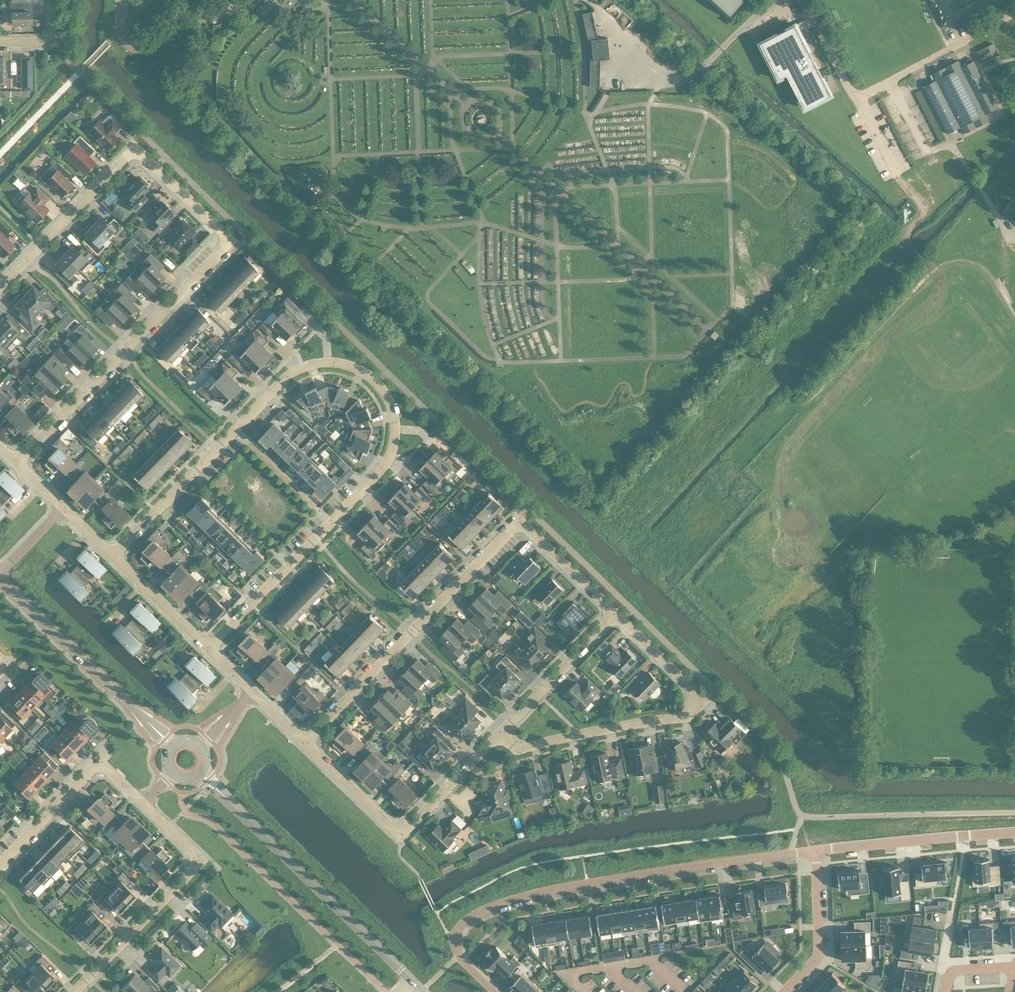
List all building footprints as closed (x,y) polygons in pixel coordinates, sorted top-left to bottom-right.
[(727,17),(743,0),(709,0),(727,17)] [(33,6),(10,6),(10,12),(12,12),(12,24),(32,24),(32,12),(33,12),(33,6)] [(598,39),(593,12),(583,14),(590,45),(593,46),(593,47),(593,54),(591,55),(590,87),(600,87),(601,59),(610,58),(608,38),(598,39)] [(796,24),(793,26),(760,43),(778,79),(787,74),(804,109),(832,95),(796,24)] [(993,43),(977,51),(983,62),(999,54),(993,43)] [(34,86),(33,57),(24,57),(24,67),(18,67),(19,79),(25,79),(25,86),(34,86)] [(963,134),(989,120),(986,114),(998,107),(974,61),(961,67),(958,60),(932,74),(936,80),(923,87),(947,133),(960,127),(963,134)] [(118,138),(113,134),(120,127),(108,115),(101,122),(99,120),(88,132),(89,133),(89,135),(92,138),(94,138),(107,150),(118,138)] [(80,136),(74,142),(76,144),(64,156),(72,164),(73,163),(84,173),(95,162),(86,153),(86,151),(90,146),(80,136)] [(72,185),(62,174),(66,170),(57,161),(52,166),(57,170),(45,183),(50,188),(51,186),(61,196),(72,185)] [(148,184),(142,178),(141,180),(138,177),(124,192),(131,200),(127,204),(135,212),(145,201),(141,196),(149,188),(146,185),(148,184)] [(47,201),(47,199),(48,199),(36,188),(31,194),(29,192),(25,197),(22,195),(16,202),(31,216),(31,218),(34,221),(36,221),(37,222),(37,221),(39,221),(42,218),(42,216),(48,210),(43,206),(43,203),(44,203),(45,203),(47,201)] [(163,202),(159,206),(155,202),(146,211),(155,220),(151,224),(159,232),(168,223),(163,219),(172,210),(163,202)] [(1014,222),(1014,206),(1011,203),(1003,212),(1006,214),(1014,222)] [(101,215),(93,224),(107,237),(112,232),(115,236),(123,227),(114,218),(109,223),(101,215)] [(12,249),(11,248),(14,245),(4,235),(9,229),(0,220),(0,254),(3,257),(6,254),(6,255),(8,255),(12,251),(12,249)] [(191,234),(187,231),(190,228),(183,221),(173,231),(176,234),(170,240),(178,248),(179,246),(181,248),(181,249),(187,254),(197,243),(192,238),(191,238),(189,236),(191,234)] [(107,237),(93,224),(85,233),(92,240),(88,245),(97,254),(105,246),(102,243),(107,237)] [(145,240),(149,234),(137,225),(133,231),(145,240)] [(73,245),(64,254),(78,268),(77,268),(81,271),(94,258),(84,248),(80,252),(73,245)] [(193,256),(201,261),(205,255),(197,250),(193,256)] [(142,272),(156,285),(165,276),(159,270),(163,266),(150,253),(142,262),(147,267),(142,272)] [(78,268),(64,254),(55,264),(64,273),(60,277),(70,286),(78,278),(72,273),(77,268),(78,268)] [(239,266),(252,279),(260,271),(253,263),(255,261),(249,256),(239,266)] [(239,266),(231,274),(244,288),(252,279),(239,266)] [(156,285),(142,272),(137,277),(132,272),(124,281),(137,293),(141,288),(147,295),(156,285)] [(231,274),(223,283),(236,296),(244,288),(231,274)] [(113,302),(127,315),(136,306),(127,297),(131,293),(121,283),(113,292),(118,297),(113,302)] [(236,296),(223,283),(215,291),(228,304),(236,296)] [(274,285),(269,290),(273,294),(278,289),(274,285)] [(33,286),(24,295),(40,310),(45,305),(50,310),(58,302),(49,293),(45,297),(33,286)] [(228,304),(215,291),(205,302),(210,307),(213,305),(220,312),(228,304)] [(261,294),(256,299),(260,303),(265,298),(261,294)] [(40,310),(24,295),(15,305),(26,316),(22,320),(32,329),(40,321),(34,316),(40,310)] [(286,308),(279,316),(297,334),(297,333),(305,325),(294,314),(300,308),(288,297),(284,300),(286,308)] [(260,303),(256,299),(251,304),(255,308),(260,303)] [(127,315),(113,302),(108,307),(103,302),(95,311),(104,320),(108,316),(118,325),(127,315)] [(200,306),(190,317),(204,330),(212,321),(204,314),(206,312),(200,306)] [(240,315),(244,319),(249,314),(245,310),(240,315)] [(244,319),(240,315),(235,320),(239,324),(244,319)] [(297,334),(279,316),(271,324),(263,322),(260,325),(272,337),(277,331),(286,340),(295,332),(297,334)] [(12,342),(17,337),(21,341),(26,340),(32,335),(19,322),(14,327),(3,317),(0,320),(0,330),(12,342)] [(65,317),(58,323),(61,327),(68,322),(65,317)] [(190,317),(182,325),(196,338),(204,330),(190,317)] [(74,343),(88,356),(96,347),(90,341),(95,337),(81,324),(73,332),(77,336),(78,339),(74,343)] [(196,338),(182,325),(174,333),(188,346),(196,338)] [(248,348),(266,366),(267,365),(266,365),(274,356),(263,346),(269,340),(257,329),(253,332),(256,340),(248,348)] [(0,330),(0,357),(5,362),(11,356),(11,351),(7,347),(12,342),(0,330)] [(174,333),(166,341),(180,354),(188,346),(174,333)] [(234,334),(228,336),(231,344),(237,341),(234,334)] [(220,336),(215,341),(219,345),(224,340),(220,336)] [(180,354),(166,341),(156,352),(162,358),(164,355),(171,363),(180,354)] [(219,345),(215,341),(210,346),(214,350),(219,345)] [(88,356),(74,343),(69,348),(63,343),(55,351),(69,365),(73,361),(78,366),(88,356)] [(266,366),(248,348),(240,356),(232,354),(229,357),(241,369),(246,363),(256,372),(264,364),(266,366)] [(204,353),(199,358),(204,362),(208,357),(204,353)] [(39,368),(58,387),(67,378),(62,373),(67,369),(52,355),(39,368)] [(204,362),(199,358),(194,363),(199,367),(204,362)] [(217,380),(235,397),(236,397),(235,397),(243,388),(232,378),(238,372),(226,360),(222,364),(225,372),(217,380)] [(58,387),(39,368),(34,374),(30,371),(23,379),(40,396),(45,391),(49,396),(58,387)] [(184,386),(190,380),(178,369),(173,374),(184,386)] [(131,378),(121,388),(134,401),(142,393),(135,386),(137,383),(131,378)] [(235,397),(217,380),(209,388),(201,386),(198,389),(210,401),(216,395),(225,404),(233,396),(235,398),(235,397)] [(328,404),(328,385),(318,390),(316,387),(307,391),(308,394),(297,399),(311,412),(328,404)] [(339,390),(328,385),(328,404),(346,411),(359,398),(349,393),(350,391),(340,387),(339,390)] [(121,388),(113,396),(127,409),(134,401),(121,388)] [(1,408),(3,406),(13,396),(9,392),(5,395),(0,390),(0,407),(1,408)] [(13,396),(3,406),(1,408),(5,412),(17,400),(13,396)] [(127,409),(113,396),(106,404),(119,417),(127,409)] [(359,398),(346,411),(354,429),(373,429),(368,418),(371,417),(367,407),(364,408),(359,398)] [(119,417),(106,404),(98,411),(112,424),(119,417)] [(30,430),(35,424),(16,405),(6,415),(11,420),(5,426),(14,435),(24,424),(30,430)] [(295,421),(299,417),(290,408),(285,412),(295,421)] [(152,409),(147,414),(151,418),(156,413),(152,409)] [(98,411),(91,419),(104,432),(112,424),(98,411)] [(151,418),(147,414),(142,419),(146,423),(151,418)] [(159,422),(155,418),(148,425),(153,429),(159,422)] [(104,432),(91,419),(81,429),(87,435),(89,433),(96,440),(104,432)] [(304,429),(308,425),(303,420),(299,424),(304,429)] [(271,446),(284,433),(275,423),(260,438),(268,445),(269,444),(271,446)] [(137,424),(132,429),(136,433),(141,428),(137,424)] [(313,430),(308,425),(304,429),(309,434),(313,430)] [(325,426),(323,428),(320,431),(324,434),(329,429),(325,426)] [(178,428),(172,435),(185,448),(194,439),(188,433),(186,435),(178,428)] [(64,433),(69,438),(73,434),(68,429),(64,433)] [(136,433),(132,429),(127,434),(131,438),(136,433)] [(332,433),(329,429),(324,434),(328,438),(330,435),(332,433)] [(373,429),(354,429),(346,447),(360,460),(365,449),(367,450),(371,440),(368,439),(373,429)] [(138,435),(143,439),(147,434),(143,430),(138,435)] [(292,441),(284,433),(271,446),(280,454),(292,441)] [(316,434),(313,437),(318,442),(321,439),(316,434)] [(143,439),(138,435),(133,440),(138,444),(143,439)] [(172,435),(164,443),(177,456),(185,448),(172,435)] [(60,436),(49,448),(54,454),(44,464),(53,473),(59,467),(64,472),(74,461),(65,453),(70,448),(60,438),(61,436),(60,436)] [(117,445),(121,449),(126,444),(118,436),(114,441),(117,444),(117,445)] [(292,441),(280,454),(288,462),(301,449),(292,441)] [(177,456),(164,443),(155,452),(169,465),(177,456)] [(121,449),(117,445),(112,450),(117,454),(121,449)] [(122,452),(126,456),(132,450),(128,446),(122,452)] [(330,454),(333,450),(328,446),(325,449),(330,454)] [(301,449),(288,462),(297,471),(310,458),(301,449)] [(333,450),(330,454),(335,459),(338,455),(333,450)] [(425,458),(444,476),(451,468),(459,470),(463,466),(451,455),(445,460),(434,450),(426,458),(425,458)] [(169,465),(155,452),(147,460),(161,473),(169,465)] [(310,458),(297,471),(305,479),(318,466),(310,458)] [(444,476),(425,458),(427,461),(419,469),(428,478),(423,483),(435,495),(438,491),(436,484),(444,476)] [(338,463),(347,472),(351,468),(342,459),(338,463)] [(83,464),(79,460),(69,470),(74,474),(83,464)] [(161,473),(147,460),(139,469),(153,482),(161,473)] [(327,474),(318,466),(305,479),(314,487),(327,474)] [(7,500),(13,494),(21,487),(14,480),(16,478),(10,472),(8,474),(3,469),(0,472),(0,494),(7,500)] [(153,482),(139,469),(133,475),(140,483),(138,485),(144,491),(153,482)] [(78,496),(93,480),(84,472),(69,488),(78,496)] [(327,474),(314,487),(316,489),(315,491),(322,498),(336,483),(327,474)] [(466,480),(470,484),(475,479),(471,475),(466,480)] [(102,488),(93,480),(78,496),(86,504),(102,488)] [(394,490),(413,507),(420,500),(428,502),(432,498),(420,487),(414,492),(403,482),(395,490),(394,489),(394,490)] [(114,493),(109,489),(99,499),(104,503),(114,493)] [(462,489),(457,494),(461,498),(466,493),(462,489)] [(413,507),(394,490),(396,492),(388,500),(398,509),(392,515),(404,527),(407,523),(405,515),(413,507)] [(481,501),(494,514),(505,503),(499,498),(497,500),(489,493),(481,501)] [(461,498),(457,494),(452,499),(456,503),(461,498)] [(198,521),(211,508),(209,506),(210,505),(203,497),(189,512),(198,521)] [(126,523),(132,518),(112,499),(102,509),(107,513),(102,519),(111,528),(121,518),(126,523)] [(494,514),(481,501),(473,509),(486,522),(494,514)] [(446,505),(441,510),(445,514),(450,509),(446,505)] [(211,508),(198,521),(206,529),(219,516),(211,508)] [(486,522),(473,509),(465,517),(479,531),(486,522)] [(445,514),(441,510),(436,515),(440,519),(445,514)] [(364,521),(363,522),(382,539),(390,531),(397,533),(401,530),(389,518),(383,524),(372,513),(364,522),(364,521)] [(219,516),(206,529),(215,538),(228,525),(219,516)] [(479,531),(465,517),(457,526),(471,539),(479,531)] [(185,535),(190,530),(180,520),(175,525),(185,535)] [(382,539),(363,522),(365,524),(357,532),(367,541),(361,547),(373,559),(376,555),(374,547),(382,539)] [(236,533),(228,525),(215,538),(220,542),(216,546),(220,550),(224,546),(236,533)] [(471,539),(457,526),(449,534),(457,541),(454,544),(460,549),(471,539)] [(157,529),(145,541),(151,547),(141,557),(150,566),(155,560),(160,565),(170,555),(161,546),(166,541),(156,531),(157,530),(157,529)] [(421,531),(416,536),(420,540),(425,535),(421,531)] [(245,541),(236,533),(224,546),(232,554),(245,541)] [(193,543),(197,539),(192,535),(188,538),(193,543)] [(420,540),(416,536),(411,541),(415,545),(416,544),(420,548),(424,543),(420,540)] [(197,539),(193,543),(199,548),(202,544),(197,539)] [(245,541),(232,554),(237,559),(233,563),(237,567),(241,563),(254,550),(245,541)] [(440,543),(432,551),(446,564),(456,554),(450,548),(448,550),(440,543)] [(400,552),(404,556),(409,551),(405,547),(400,552)] [(75,567),(89,580),(95,573),(95,574),(103,566),(96,559),(98,557),(92,551),(90,553),(85,549),(77,556),(82,560),(75,567)] [(171,568),(184,555),(178,550),(166,563),(171,568)] [(203,550),(200,553),(205,558),(209,555),(203,550)] [(254,550),(241,563),(250,572),(264,557),(257,550),(256,552),(254,550)] [(432,551),(424,559),(438,573),(446,564),(432,551)] [(404,556),(400,552),(395,557),(399,561),(404,556)] [(535,576),(540,570),(539,568),(540,567),(530,557),(526,562),(519,555),(505,569),(514,577),(517,574),(525,583),(533,574),(535,576)] [(219,568),(223,564),(218,559),(214,563),(219,568)] [(438,573),(424,559),(416,568),(430,581),(438,573)] [(391,566),(387,562),(382,567),(386,571),(391,566)] [(223,564),(219,568),(224,573),(228,569),(223,564)] [(323,564),(314,574),(327,587),(335,580),(327,572),(329,570),(323,564)] [(174,589),(189,573),(181,565),(165,581),(174,589)] [(69,573),(62,580),(61,580),(66,585),(65,587),(72,594),(73,592),(79,598),(87,590),(82,586),(89,580),(75,567),(69,573)] [(430,581),(416,568),(408,576),(422,589),(430,581)] [(198,582),(189,573),(174,589),(182,598),(192,588),(200,597),(210,587),(205,582),(205,583),(201,579),(198,582)] [(231,573),(228,576),(233,581),(236,578),(231,573)] [(314,574),(306,582),(319,595),(327,587),(314,574)] [(422,589),(408,576),(400,584),(408,592),(406,594),(411,600),(422,589)] [(246,579),(239,584),(246,595),(254,590),(246,579)] [(529,594),(538,603),(543,598),(548,603),(556,595),(557,597),(564,590),(553,579),(545,587),(540,582),(529,594)] [(306,582),(298,590),(312,603),(319,595),(306,582)] [(119,593),(124,597),(132,589),(127,585),(119,593)] [(221,596),(225,600),(232,591),(229,588),(221,596)] [(478,597),(492,611),(497,606),(503,612),(512,604),(498,591),(494,595),(487,588),(478,597)] [(298,590),(291,598),(304,611),(312,603),(298,590)] [(222,617),(228,611),(208,592),(199,602),(203,607),(198,613),(207,621),(217,611),(222,617)] [(119,593),(112,601),(116,605),(124,597),(119,593)] [(345,595),(340,600),(344,604),(349,599),(345,595)] [(492,611),(478,597),(469,606),(476,613),(472,618),(485,631),(494,622),(488,616),(492,611)] [(291,598),(283,605),(297,618),(304,611),(291,598)] [(340,600),(335,605),(339,609),(344,604),(340,600)] [(351,601),(346,606),(350,610),(355,605),(351,601)] [(131,620),(144,633),(150,627),(151,627),(158,620),(151,613),(153,611),(147,605),(145,607),(140,602),(133,610),(137,614),(131,620)] [(563,605),(552,615),(565,627),(570,622),(575,628),(589,614),(581,607),(580,608),(574,602),(567,609),(563,605)] [(283,605),(273,616),(279,621),(281,619),(289,627),(297,618),(283,605)] [(517,605),(511,611),(516,616),(522,611),(517,605)] [(346,606),(341,611),(345,615),(350,610),(346,606)] [(329,611),(325,615),(329,619),(334,615),(329,611)] [(325,615),(320,621),(324,625),(329,619),(325,615)] [(371,615),(363,623),(376,636),(386,626),(381,620),(378,622),(371,615)] [(336,617),(331,622),(335,626),(340,621),(336,617)] [(449,627),(462,641),(466,637),(472,642),(481,633),(469,621),(465,625),(458,618),(449,627)] [(124,626),(117,634),(122,639),(120,640),(127,647),(129,646),(135,651),(142,644),(141,643),(148,637),(144,633),(131,620),(124,627),(124,626)] [(331,622),(326,627),(330,631),(335,626),(331,622)] [(363,623),(356,630),(369,643),(376,636),(363,623)] [(527,645),(541,658),(543,656),(545,656),(547,655),(548,653),(548,651),(550,649),(542,641),(546,637),(535,625),(526,635),(532,640),(527,645)] [(314,626),(310,631),(314,635),(318,630),(314,626)] [(462,641),(449,627),(440,637),(447,643),(442,648),(455,660),(464,651),(458,645),(462,641)] [(247,629),(241,635),(247,640),(237,650),(246,659),(252,653),(257,658),(266,648),(247,629)] [(356,630),(348,638),(362,651),(369,643),(356,630)] [(310,631),(305,636),(309,640),(314,635),(310,631)] [(321,632),(316,637),(320,641),(325,636),(321,632)] [(316,637),(311,642),(315,646),(320,641),(316,637)] [(348,638),(341,646),(354,659),(362,651),(348,638)] [(541,658),(527,645),(523,649),(517,643),(508,652),(520,664),(524,659),(532,667),(534,665),(536,665),(538,664),(539,662),(539,660),(541,658)] [(613,665),(609,668),(610,670),(613,673),(615,673),(616,672),(621,676),(637,660),(627,651),(622,655),(612,645),(603,655),(613,665)] [(341,646),(333,654),(346,667),(354,659),(341,646)] [(333,654),(325,662),(333,669),(331,671),(336,677),(346,667),(333,654)] [(186,674),(199,687),(205,680),(206,681),(213,673),(206,666),(208,664),(202,658),(200,660),(195,656),(188,663),(192,667),(186,674)] [(463,667),(470,661),(466,656),(459,662),(463,667)] [(498,675),(512,688),(521,679),(512,671),(517,667),(505,656),(496,665),(502,670),(498,675)] [(270,683),(287,665),(286,665),(285,666),(277,658),(261,674),(270,683)] [(409,668),(423,682),(428,676),(433,681),(441,673),(432,664),(427,668),(418,659),(409,668)] [(287,665),(270,683),(279,691),(295,673),(287,665)] [(423,682),(409,668),(400,678),(409,687),(405,691),(415,700),(423,692),(418,687),(423,682)] [(56,691),(48,683),(49,680),(48,678),(47,675),(45,673),(42,671),(39,671),(35,672),(33,674),(34,676),(31,678),(30,677),(26,681),(41,697),(46,701),(56,691)] [(660,689),(657,686),(660,683),(649,672),(637,684),(632,679),(622,689),(628,695),(634,689),(645,699),(650,694),(653,697),(655,697),(660,692),(660,689)] [(179,680),(172,687),(177,692),(175,694),(182,701),(184,699),(190,705),(197,697),(193,693),(199,687),(186,674),(180,680),(179,680)] [(512,688),(498,675),(493,679),(488,674),(479,683),(490,694),(494,690),(503,697),(512,688)] [(306,680),(301,675),(292,685),(296,690),(306,680)] [(581,710),(593,698),(592,697),(599,690),(588,679),(580,686),(576,682),(565,694),(566,695),(565,696),(572,702),(573,702),(581,710)] [(19,688),(15,693),(30,708),(41,697),(26,681),(22,686),(23,687),(20,690),(19,688)] [(319,710),(329,699),(319,689),(316,691),(307,682),(295,695),(300,700),(294,706),(303,715),(313,704),(319,710)] [(459,697),(465,690),(456,682),(450,688),(459,697)] [(380,699),(398,717),(412,703),(397,689),(393,694),(388,689),(380,699)] [(30,708),(15,693),(10,698),(12,699),(5,707),(19,720),(30,708)] [(458,716),(472,729),(474,727),(476,727),(477,726),(478,724),(478,722),(481,720),(474,713),(479,709),(466,697),(457,706),(462,711),(458,716)] [(398,717),(380,699),(371,707),(375,712),(371,716),(385,730),(398,717)] [(4,736),(15,724),(1,711),(0,712),(0,732),(4,736)] [(54,720),(60,714),(56,711),(51,717),(54,720)] [(36,713),(25,726),(31,731),(41,718),(36,713)] [(472,729),(458,716),(455,719),(452,719),(448,715),(439,724),(452,736),(456,732),(463,738),(465,736),(467,736),(469,735),(470,733),(470,731),(472,729)] [(78,717),(70,725),(86,740),(90,735),(89,734),(92,731),(93,733),(95,730),(96,726),(95,723),(94,720),(91,718),(87,717),(83,717),(80,719),(78,717)] [(742,730),(739,727),(729,717),(719,727),(717,725),(713,729),(711,727),(710,729),(708,729),(706,731),(706,733),(704,735),(710,741),(710,742),(713,745),(715,745),(721,752),(732,740),(732,739),(742,730)] [(343,722),(337,728),(343,733),(333,744),(342,753),(348,747),(353,751),(362,741),(343,722)] [(86,740),(70,725),(59,736),(75,751),(79,747),(78,745),(81,743),(82,744),(86,740)] [(428,745),(443,760),(445,758),(447,758),(451,754),(450,752),(452,750),(443,741),(447,737),(437,728),(429,736),(433,740),(428,745)] [(75,751),(59,736),(48,748),(58,758),(62,754),(66,758),(69,755),(70,756),(75,751)] [(368,740),(358,750),(355,753),(363,761),(357,767),(366,776),(385,756),(368,740)] [(701,751),(693,755),(690,749),(684,750),(680,742),(675,744),(670,745),(667,748),(667,751),(664,752),(665,760),(669,760),(670,769),(676,768),(690,764),(693,770),(706,764),(701,751)] [(443,760),(428,745),(423,750),(419,747),(411,755),(420,764),(425,760),(434,769),(436,767),(438,768),(442,764),(441,762),(443,760)] [(649,756),(647,745),(640,747),(639,745),(638,745),(633,746),(632,747),(633,748),(629,749),(632,763),(630,763),(632,773),(634,773),(634,774),(658,770),(655,755),(649,756)] [(78,750),(83,756),(88,753),(83,747),(78,750)] [(33,764),(48,779),(53,774),(51,773),(54,770),(54,769),(58,765),(44,752),(33,764)] [(591,768),(592,769),(592,771),(594,771),(596,781),(611,778),(611,779),(625,777),(621,758),(609,761),(607,753),(591,756),(593,764),(591,765),(591,766),(591,768)] [(385,756),(366,776),(375,784),(390,768),(382,760),(385,757),(385,756)] [(560,790),(568,788),(587,783),(584,769),(573,772),(570,761),(554,765),(557,777),(555,780),(558,782),(560,790)] [(33,764),(21,775),(37,790),(41,786),(40,785),(42,782),(44,783),(48,779),(33,764)] [(402,764),(388,779),(393,783),(406,769),(402,764)] [(533,795),(551,790),(546,773),(537,775),(536,769),(517,775),(524,801),(527,803),(532,802),(534,799),(533,795)] [(37,790),(21,775),(14,783),(17,786),(15,788),(14,792),(15,795),(17,798),(20,800),(23,801),(27,800),(30,798),(29,796),(31,794),(33,795),(37,790)] [(415,803),(420,797),(401,778),(391,788),(396,793),(390,799),(399,808),(409,797),(415,803)] [(507,798),(509,797),(507,790),(505,791),(502,783),(493,785),(492,783),(482,785),(486,800),(476,803),(479,814),(490,810),(491,814),(510,809),(507,798)] [(654,786),(656,802),(664,801),(662,785),(654,786)] [(105,793),(95,803),(89,798),(83,803),(103,822),(113,812),(108,807),(114,802),(105,793)] [(618,801),(619,814),(630,813),(629,801),(618,801)] [(6,805),(2,809),(11,818),(16,814),(6,805)] [(122,841),(138,825),(129,816),(113,832),(122,841)] [(102,828),(106,832),(116,822),(111,818),(102,828)] [(456,842),(454,840),(454,839),(452,838),(461,829),(452,820),(445,826),(447,827),(444,830),(439,824),(436,827),(433,827),(430,831),(430,833),(428,836),(445,853),(448,853),(456,844),(456,842)] [(138,825),(122,841),(119,844),(136,861),(149,847),(141,839),(146,833),(138,825)] [(69,826),(61,835),(73,848),(82,839),(69,826)] [(73,848),(61,835),(52,844),(65,856),(73,848)] [(65,856),(52,844),(44,852),(57,865),(65,856)] [(166,873),(161,867),(171,857),(162,848),(156,854),(151,849),(141,859),(150,868),(146,872),(156,883),(166,873)] [(44,852),(36,861),(51,876),(59,867),(57,865),(44,852)] [(95,859),(91,855),(86,860),(90,864),(95,859)] [(1000,869),(990,870),(989,859),(974,860),(975,874),(972,874),(973,886),(1001,884),(1000,869)] [(51,876),(36,861),(27,870),(40,882),(43,885),(51,876)] [(936,863),(930,863),(922,864),(922,863),(921,863),(922,873),(915,874),(916,887),(937,885),(937,879),(946,878),(947,878),(946,872),(948,871),(947,863),(945,863),(945,861),(945,862),(936,863)] [(78,868),(82,873),(87,867),(83,863),(78,868)] [(886,894),(886,895),(900,893),(901,900),(911,899),(909,879),(900,880),(898,867),(899,867),(898,866),(883,868),(883,869),(884,877),(882,877),(882,886),(885,885),(886,894)] [(82,873),(78,868),(73,874),(77,878),(82,873)] [(40,882),(27,870),(19,879),(24,884),(21,886),(29,894),(40,882)] [(840,889),(840,888),(861,886),(861,893),(870,892),(868,877),(861,878),(860,870),(859,870),(839,872),(838,872),(838,876),(837,876),(837,885),(839,885),(840,889)] [(112,890),(127,904),(136,895),(126,886),(131,881),(122,873),(117,878),(120,881),(112,890)] [(66,880),(61,886),(65,890),(70,885),(66,880)] [(758,893),(760,905),(781,902),(780,898),(788,897),(786,884),(781,884),(770,886),(764,887),(765,892),(758,893)] [(42,886),(34,891),(39,897),(46,892),(42,886)] [(65,890),(61,886),(56,891),(60,895),(65,890)] [(734,919),(743,918),(742,913),(755,911),(751,889),(747,890),(738,891),(739,900),(738,900),(738,903),(732,904),(734,919)] [(127,904),(112,890),(107,894),(104,891),(95,900),(105,909),(109,904),(119,913),(127,904)] [(720,894),(708,896),(711,920),(724,918),(720,894)] [(219,924),(221,926),(232,914),(231,913),(231,911),(228,908),(225,908),(212,895),(201,906),(208,913),(200,921),(211,932),(219,924)] [(711,920),(708,896),(696,898),(700,922),(711,920)] [(685,900),(688,919),(699,917),(700,922),(696,898),(685,900)] [(52,899),(47,904),(51,908),(56,903),(52,899)] [(677,923),(673,902),(672,902),(671,900),(663,901),(664,903),(662,903),(665,925),(677,923)] [(688,919),(685,900),(673,902),(677,923),(677,920),(688,919)] [(83,920),(98,934),(107,925),(97,916),(102,911),(93,903),(84,911),(88,915),(83,920)] [(656,906),(644,907),(648,931),(660,929),(656,906)] [(648,931),(644,907),(632,909),(636,933),(648,931)] [(621,911),(624,930),(625,935),(636,933),(632,909),(621,911)] [(621,911),(609,913),(612,932),(624,930),(621,911)] [(612,932),(609,913),(597,915),(600,934),(612,932)] [(578,916),(581,935),(593,933),(590,915),(578,916)] [(910,938),(934,942),(935,937),(937,937),(938,930),(936,930),(936,929),(923,927),(925,917),(914,915),(910,938)] [(2,933),(10,925),(1,916),(0,917),(0,931),(2,933)] [(566,918),(569,937),(581,935),(578,916),(566,918)] [(566,918),(555,920),(558,939),(569,937),(566,918)] [(98,934),(83,920),(75,928),(71,925),(66,930),(75,939),(80,934),(90,943),(98,934)] [(559,943),(558,939),(555,920),(544,922),(547,941),(547,945),(559,943)] [(764,932),(792,927),(790,920),(763,924),(764,932)] [(1014,945),(1014,920),(1004,921),(1005,934),(1011,934),(1012,945),(1014,945)] [(841,931),(842,945),(865,945),(865,932),(871,932),(870,921),(854,921),(855,930),(841,931)] [(980,927),(982,947),(993,946),(993,935),(999,934),(998,921),(980,922),(980,927)] [(196,923),(191,928),(185,922),(174,934),(183,943),(182,945),(182,947),(185,950),(188,950),(189,948),(191,950),(198,943),(202,947),(212,938),(196,923)] [(255,935),(264,926),(260,922),(251,932),(255,935)] [(536,947),(547,945),(547,941),(544,922),(532,924),(536,947)] [(970,948),(982,947),(980,927),(969,928),(968,923),(962,924),(963,937),(969,936),(970,948)] [(679,937),(671,937),(670,946),(678,946),(679,937)] [(933,946),(934,942),(910,938),(908,950),(902,949),(900,956),(918,959),(919,952),(932,954),(932,953),(934,954),(935,946),(933,946)] [(745,947),(739,953),(753,967),(759,962),(769,971),(780,960),(777,957),(781,952),(774,945),(769,950),(763,944),(753,954),(745,947)] [(865,945),(842,945),(842,960),(855,960),(856,968),(872,968),(871,957),(866,957),(865,945)] [(493,969),(495,967),(505,977),(520,962),(513,956),(510,960),(507,956),(497,946),(496,947),(493,950),(492,949),(492,948),(491,948),(485,954),(486,955),(487,956),(484,960),(483,960),(485,962),(483,963),(490,970),(492,969),(493,970),(494,970),(493,969)] [(158,980),(166,973),(169,976),(180,965),(161,947),(151,958),(155,962),(147,970),(158,980)] [(624,949),(615,951),(617,960),(625,958),(624,949)] [(615,951),(603,953),(604,962),(617,960),(615,951)] [(32,972),(47,987),(56,978),(46,968),(51,964),(42,955),(33,964),(37,967),(32,972)] [(903,981),(926,985),(929,971),(910,968),(911,962),(899,960),(897,972),(904,974),(903,981)] [(512,991),(520,991),(531,980),(518,968),(511,975),(515,980),(508,988),(512,991)] [(24,991),(29,986),(35,991),(42,991),(47,987),(32,972),(29,969),(15,982),(24,991)] [(745,970),(737,978),(750,990),(757,983),(745,970)] [(825,981),(837,991),(839,991),(845,985),(832,973),(825,981)] [(146,991),(155,991),(159,987),(148,977),(144,982),(135,974),(121,988),(125,991),(146,991)] [(870,975),(865,982),(879,990),(881,976),(870,975)] [(737,978),(736,976),(728,984),(730,986),(736,991),(748,991),(750,990),(737,978)] [(520,991),(543,991),(531,980),(520,991)] [(169,987),(174,991),(179,991),(183,988),(175,981),(169,987)] [(821,991),(837,991),(825,981),(817,988),(821,991)] [(926,985),(903,981),(902,989),(894,988),(893,991),(925,991),(926,985)]
